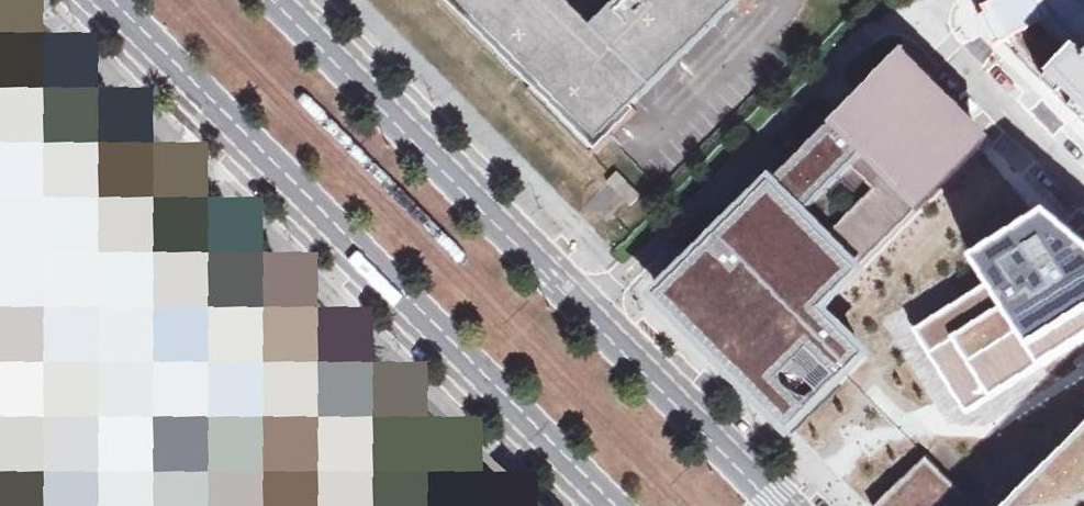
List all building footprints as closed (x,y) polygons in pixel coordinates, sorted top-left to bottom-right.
[(637,110),(632,105),(730,8),(738,0),(619,0),(592,27),(565,0),(445,0),(533,88),(529,92),(592,155),(609,138),(637,110)] [(967,13),(992,38),(1083,128),(1083,0),(990,0),(967,13)] [(861,93),(862,94),(662,293),(793,428),(845,376),(865,357),(830,322),(824,327),(813,316),(822,307),(949,182),(950,183),(982,150),(894,61),(861,93)] [(158,424),(74,505),(75,505),(184,505),(266,427),(170,327),(182,316),(0,132),(0,265),(158,424)] [(607,182),(630,205),(641,195),(617,172),(607,182)] [(1055,218),(975,267),(992,297),(919,341),(938,373),(961,410),(1083,337),(1083,247),(1055,218)] [(1007,505),(1083,505),(1083,424),(1007,505)] [(876,505),(976,505),(925,456),(876,505)]
